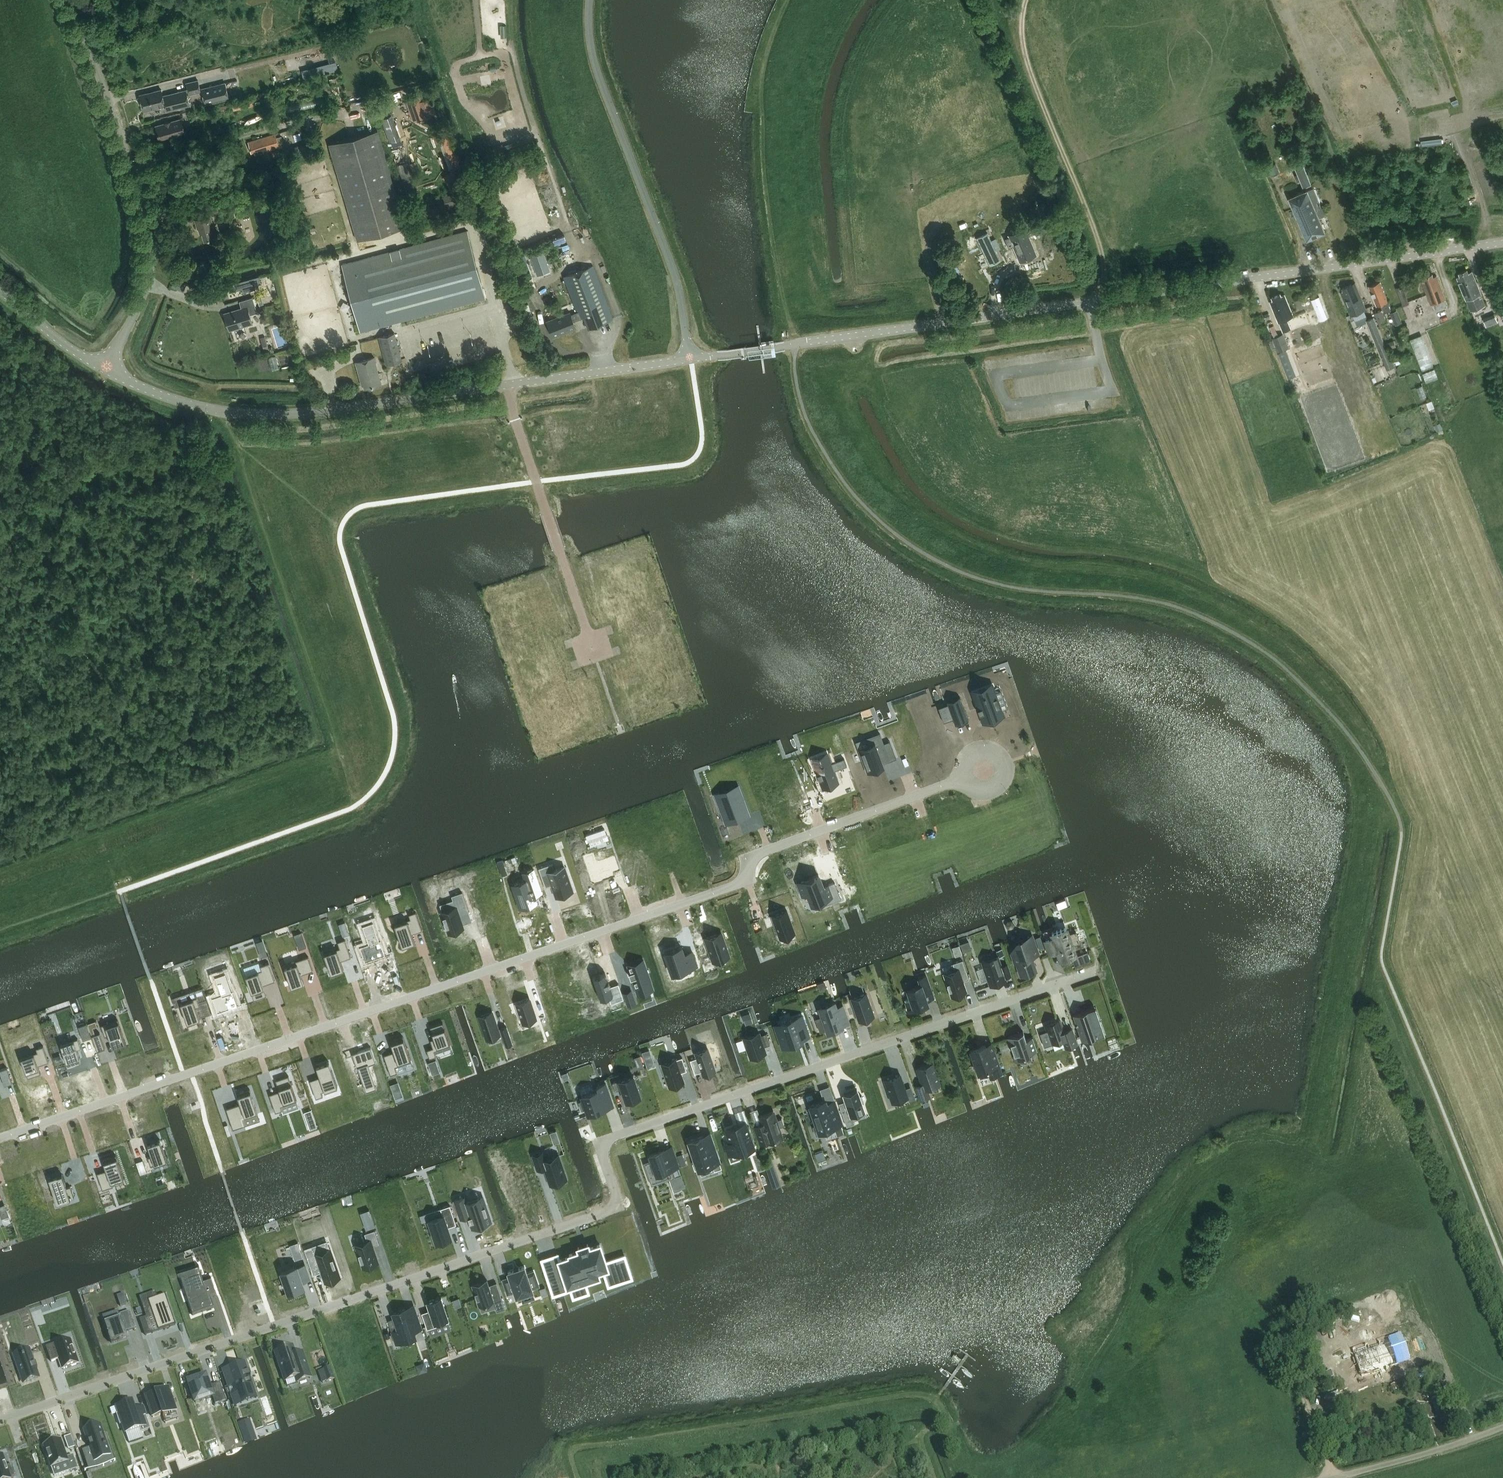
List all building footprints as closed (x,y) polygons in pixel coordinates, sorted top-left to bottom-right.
[(189,95),(201,91),(198,79),(186,82),(189,95)] [(201,88),(205,105),(229,99),(225,82),(201,88)] [(143,105),(144,110),(165,105),(166,110),(190,104),(186,89),(163,95),(161,88),(140,94),(141,99),(140,101),(141,104),(143,105)] [(422,95),(406,100),(413,119),(416,118),(417,120),(429,116),(429,114),(436,112),(431,97),(424,100),(422,95)] [(253,104),(251,97),(232,102),(233,109),(253,104)] [(390,141),(401,137),(393,114),(381,118),(390,141)] [(156,125),(159,138),(185,131),(181,118),(156,125)] [(357,240),(406,226),(378,129),(329,143),(357,240)] [(248,141),(251,152),(254,151),(255,154),(280,147),(275,133),(248,141)] [(306,142),(291,146),(293,155),(300,153),(301,156),(309,154),(306,142)] [(1299,154),(1291,157),(1298,173),(1295,175),(1298,181),(1301,180),(1304,187),(1312,184),(1299,154)] [(1320,217),(1325,215),(1314,187),(1289,197),(1307,240),(1326,232),(1320,217)] [(218,200),(206,204),(209,214),(221,210),(218,200)] [(204,240),(217,236),(210,214),(195,219),(198,228),(199,228),(200,232),(202,232),(204,240)] [(1008,236),(1004,238),(1008,247),(1012,246),(1019,262),(1037,255),(1025,226),(1007,234),(1008,236)] [(360,331),(486,297),(467,230),(342,264),(360,331)] [(530,256),(537,276),(550,272),(543,251),(530,256)] [(574,323),(584,319),(588,329),(612,319),(592,266),(564,277),(576,310),(570,312),(546,322),(552,337),(564,332),(564,330),(568,328),(570,330),(576,327),(574,323)] [(1457,275),(1467,299),(1472,310),(1486,303),(1482,292),(1472,269),(1469,270),(1467,268),(1459,271),(1460,274),(1457,275)] [(1435,310),(1447,305),(1444,299),(1445,297),(1437,277),(1436,275),(1434,276),(1432,273),(1423,276),(1424,279),(1422,280),(1431,304),(1432,304),(1435,310)] [(236,290),(242,288),(243,292),(255,288),(254,285),(261,282),(259,275),(234,282),(236,290)] [(1385,311),(1391,308),(1388,300),(1389,299),(1380,280),(1370,285),(1378,303),(1381,302),(1385,311)] [(1351,313),(1366,307),(1356,284),(1352,286),(1351,283),(1343,287),(1344,290),(1342,291),(1351,313)] [(1397,287),(1403,305),(1409,303),(1402,285),(1397,287)] [(1288,318),(1295,315),(1285,293),(1283,294),(1281,292),(1272,296),(1273,298),(1270,299),(1279,320),(1280,320),(1284,330),(1285,330),(1292,326),(1288,318)] [(250,314),(257,312),(253,296),(239,300),(241,307),(224,313),(229,330),(252,323),(250,314)] [(536,300),(528,302),(531,316),(539,314),(536,300)] [(1382,308),(1374,312),(1379,324),(1387,321),(1382,308)] [(1400,308),(1392,311),(1397,324),(1405,321),(1400,308)] [(1494,312),(1482,317),(1486,325),(1497,320),(1494,312)] [(1387,347),(1374,316),(1366,319),(1379,350),(1387,347)] [(395,332),(379,336),(387,364),(402,360),(395,332)] [(1285,332),(1273,337),(1272,337),(1273,339),(1269,341),(1272,347),(1276,345),(1278,351),(1294,345),(1292,341),(1293,340),(1291,335),(1286,337),(1285,332)] [(1422,370),(1434,365),(1422,334),(1410,339),(1422,370)] [(265,336),(261,337),(264,350),(269,348),(265,336)] [(1394,340),(1388,342),(1390,348),(1396,346),(1394,340)] [(1278,353),(1288,378),(1297,375),(1287,350),(1278,353)] [(367,387),(382,383),(374,357),(356,362),(362,385),(366,384),(367,387)] [(1430,381),(1442,375),(1438,366),(1425,371),(1430,381)] [(993,690),(975,696),(984,720),(1002,714),(1001,710),(1002,710),(995,691),(994,692),(993,690)] [(960,696),(947,700),(955,724),(968,719),(960,696)] [(864,747),(855,750),(861,766),(862,766),(865,772),(875,768),(874,766),(879,764),(878,762),(885,759),(876,734),(862,739),(864,747)] [(831,760),(816,765),(824,787),(839,782),(834,770),(847,766),(845,758),(832,763),(831,760)] [(738,785),(720,791),(727,811),(722,813),(726,823),(731,821),(744,816),(737,797),(741,795),(738,785)] [(655,811),(658,819),(679,812),(676,804),(655,811)] [(604,823),(591,828),(598,848),(611,844),(604,823)] [(598,864),(595,855),(586,859),(589,868),(595,884),(615,876),(613,873),(620,870),(615,858),(609,860),(598,864)] [(504,861),(503,859),(497,861),(502,875),(508,873),(505,865),(507,864),(506,860),(504,861)] [(554,869),(552,863),(539,867),(545,886),(552,884),(556,895),(572,889),(564,866),(554,869)] [(526,881),(512,885),(520,908),(537,902),(534,895),(542,892),(534,869),(523,873),(526,881)] [(819,873),(796,882),(802,897),(807,895),(811,905),(824,900),(826,904),(841,898),(840,894),(835,882),(829,884),(824,886),(819,873)] [(448,933),(463,928),(461,920),(465,919),(463,914),(469,912),(462,892),(451,895),(455,907),(441,911),(448,933)] [(787,910),(773,916),(782,939),(796,934),(787,910)] [(420,932),(414,913),(407,915),(409,920),(407,921),(393,926),(401,950),(413,946),(409,932),(411,932),(413,931),(413,934),(420,932)] [(345,922),(340,924),(344,935),(349,933),(345,922)] [(381,943),(375,925),(364,928),(370,946),(361,950),(366,965),(387,958),(382,943),(381,943)] [(1061,959),(1075,954),(1072,944),(1080,941),(1076,931),(1068,934),(1065,927),(1052,932),(1053,936),(1046,938),(1050,952),(1058,949),(1061,959)] [(301,932),(295,935),(300,948),(306,946),(301,932)] [(721,932),(705,938),(713,961),(729,955),(721,932)] [(1017,962),(1021,974),(1027,972),(1028,973),(1032,971),(1033,970),(1037,969),(1032,955),(1039,952),(1034,938),(1029,935),(1026,941),(1020,938),(1013,951),(1011,952),(1015,963),(1017,962)] [(1041,935),(1036,937),(1039,948),(1045,947),(1041,935)] [(336,949),(326,952),(332,972),(345,968),(341,957),(344,956),(345,958),(352,956),(346,938),(339,941),(341,947),(339,948),(336,949)] [(952,947),(955,956),(962,953),(959,944),(952,947)] [(697,965),(692,950),(684,953),(681,946),(665,952),(672,974),(697,965)] [(266,948),(259,950),(261,956),(268,954),(266,948)] [(997,953),(981,958),(984,966),(989,979),(990,983),(1005,978),(1004,975),(1010,973),(1006,962),(1000,964),(997,953)] [(304,973),(312,970),(307,957),(283,964),(290,986),(303,982),(300,971),(303,970),(304,973)] [(956,969),(944,973),(952,996),(966,991),(961,974),(967,972),(963,959),(953,963),(956,969)] [(643,960),(628,965),(630,971),(630,972),(629,972),(631,978),(633,978),(636,988),(651,983),(643,960)] [(262,970),(246,975),(254,999),(267,995),(262,982),(265,980),(266,983),(275,981),(269,963),(260,966),(262,970)] [(989,979),(984,966),(976,969),(981,982),(989,979)] [(606,972),(592,976),(600,998),(609,996),(611,1002),(624,998),(618,982),(610,985),(606,972)] [(914,1009),(929,1004),(925,995),(932,993),(926,975),(919,978),(921,984),(907,988),(910,997),(905,999),(908,1008),(913,1006),(914,1009)] [(234,995),(227,976),(217,980),(223,998),(214,1001),(219,1016),(240,1010),(236,1000),(236,997),(235,994),(234,995)] [(632,991),(624,994),(628,1005),(636,1002),(632,991)] [(867,994),(852,999),(859,1021),(874,1016),(867,994)] [(194,998),(183,1002),(190,1022),(202,1018),(198,1007),(202,1005),(199,996),(194,998)] [(530,998),(516,1003),(522,1023),(536,1018),(530,998)] [(823,1016),(816,1018),(821,1031),(827,1029),(828,1031),(843,1026),(843,1024),(849,1022),(843,1005),(837,1007),(835,1002),(834,1002),(820,1007),(823,1016)] [(1099,1032),(1092,1008),(1073,1014),(1076,1025),(1078,1024),(1079,1028),(1078,1029),(1080,1036),(1086,1034),(1087,1036),(1099,1032)] [(492,1011),(479,1015),(487,1038),(500,1034),(492,1011)] [(750,1013),(743,1015),(746,1024),(753,1022),(750,1013)] [(802,1014),(780,1022),(788,1045),(803,1040),(803,1038),(810,1035),(802,1014)] [(105,1023),(102,1024),(106,1036),(109,1034),(114,1048),(127,1043),(118,1018),(105,1023)] [(1060,1019),(1045,1024),(1047,1030),(1052,1043),(1063,1039),(1066,1047),(1077,1043),(1072,1028),(1065,1031),(1060,1019)] [(431,1062),(438,1059),(436,1054),(451,1048),(448,1039),(447,1037),(443,1025),(430,1029),(434,1041),(431,1042),(433,1050),(428,1052),(431,1062)] [(1052,1043),(1047,1030),(1040,1033),(1044,1046),(1052,1043)] [(1038,1051),(1033,1037),(1026,1039),(1024,1031),(1008,1037),(1016,1059),(1031,1054),(1031,1053),(1038,1051)] [(99,1033),(92,1035),(96,1047),(98,1051),(106,1048),(100,1032),(99,1033)] [(759,1032),(744,1037),(751,1058),(766,1053),(763,1046),(765,1045),(763,1040),(761,1040),(760,1035),(759,1032)] [(766,1033),(760,1035),(761,1040),(763,1040),(765,1045),(770,1043),(766,1033)] [(391,1052),(384,1054),(391,1074),(398,1072),(396,1066),(401,1065),(401,1064),(411,1061),(403,1036),(390,1040),(395,1054),(392,1055),(391,1052)] [(747,1048),(744,1038),(736,1041),(739,1050),(747,1048)] [(77,1040),(62,1045),(69,1066),(80,1062),(76,1050),(80,1049),(77,1040)] [(988,1052),(986,1044),(970,1050),(980,1078),(1002,1071),(995,1050),(988,1052)] [(22,1056),(21,1057),(28,1077),(29,1077),(41,1073),(37,1061),(40,1060),(42,1064),(43,1063),(49,1061),(44,1048),(43,1045),(36,1047),(37,1051),(35,1052),(22,1056)] [(703,1074),(716,1070),(708,1047),(696,1051),(697,1057),(690,1059),(695,1072),(702,1070),(703,1074)] [(371,1049),(359,1053),(359,1054),(353,1056),(358,1069),(359,1069),(365,1086),(374,1083),(368,1066),(376,1063),(371,1049)] [(682,1056),(661,1064),(669,1086),(684,1081),(681,1072),(687,1070),(682,1056)] [(316,1097),(323,1095),(322,1091),(326,1090),(337,1086),(329,1061),(316,1065),(321,1079),(318,1080),(317,1077),(309,1080),(316,1097)] [(436,1061),(429,1063),(433,1073),(439,1071),(436,1061)] [(224,1078),(230,1076),(232,1083),(238,1081),(232,1063),(220,1066),(224,1078)] [(921,1099),(930,1096),(927,1088),(940,1083),(933,1063),(917,1068),(923,1084),(917,1086),(921,1099)] [(0,1069),(0,1070),(5,1084),(12,1081),(7,1067),(0,1069)] [(901,1073),(885,1079),(892,1102),(908,1096),(901,1073)] [(297,1099),(289,1074),(276,1079),(280,1092),(277,1093),(276,1090),(269,1093),(276,1111),(283,1109),(281,1105),(297,1099)] [(619,1079),(613,1082),(616,1090),(622,1088),(627,1101),(641,1096),(633,1074),(619,1079)] [(582,1100),(578,1101),(581,1109),(584,1108),(587,1115),(605,1108),(602,1097),(610,1095),(605,1082),(597,1085),(598,1089),(594,1090),(581,1094),(580,1095),(582,1100)] [(581,1094),(594,1090),(592,1083),(579,1088),(581,1094)] [(237,1104),(226,1108),(233,1128),(244,1125),(244,1123),(242,1119),(258,1113),(250,1088),(237,1093),(241,1106),(238,1107),(237,1105),(237,1104)] [(845,1104),(840,1106),(847,1126),(855,1123),(851,1113),(864,1109),(862,1102),(865,1102),(862,1094),(859,1095),(857,1088),(844,1093),(847,1101),(844,1102),(845,1104)] [(813,1126),(816,1135),(825,1132),(824,1130),(834,1126),(834,1125),(841,1122),(834,1101),(826,1103),(825,1100),(810,1105),(817,1125),(813,1126)] [(777,1120),(774,1111),(760,1116),(763,1123),(755,1126),(761,1143),(768,1140),(769,1142),(783,1137),(779,1127),(785,1125),(782,1118),(777,1120)] [(733,1127),(726,1130),(731,1142),(725,1144),(728,1155),(734,1153),(740,1151),(740,1152),(743,1153),(747,1152),(748,1149),(754,1147),(746,1123),(739,1125),(738,1124),(733,1126),(733,1127)] [(704,1135),(688,1140),(698,1169),(720,1161),(716,1149),(709,1151),(704,1135)] [(164,1138),(152,1143),(156,1154),(152,1155),(155,1163),(171,1157),(164,1138)] [(652,1185),(660,1182),(674,1177),(672,1169),(679,1167),(672,1146),(650,1153),(652,1159),(644,1162),(652,1185)] [(104,1170),(98,1172),(103,1188),(114,1184),(114,1182),(113,1180),(125,1176),(117,1153),(104,1158),(109,1172),(105,1173),(104,1170)] [(539,1153),(532,1156),(534,1163),(542,1161),(539,1153)] [(545,1159),(542,1161),(544,1167),(550,1184),(566,1179),(558,1155),(545,1159)] [(63,1173),(50,1178),(58,1202),(75,1196),(71,1185),(67,1186),(63,1173)] [(531,1190),(526,1176),(518,1179),(518,1180),(504,1185),(507,1193),(506,1193),(509,1201),(510,1200),(512,1207),(526,1202),(523,1192),(531,1190)] [(463,1197),(454,1200),(461,1219),(467,1216),(472,1229),(488,1224),(488,1223),(491,1222),(488,1212),(487,1212),(485,1206),(482,1207),(479,1197),(465,1202),(463,1197)] [(436,1241),(451,1235),(448,1226),(456,1223),(450,1204),(441,1207),(443,1213),(429,1219),(436,1241)] [(363,1266),(378,1261),(372,1244),(379,1242),(375,1229),(365,1232),(367,1239),(355,1243),(363,1266)] [(561,1265),(545,1270),(553,1294),(569,1288),(568,1286),(586,1279),(585,1275),(604,1268),(609,1283),(632,1275),(625,1253),(606,1260),(600,1243),(590,1246),(589,1242),(576,1246),(578,1250),(569,1253),(570,1255),(558,1259),(561,1265)] [(315,1251),(314,1245),(305,1248),(312,1268),(320,1265),(325,1280),(340,1274),(330,1246),(315,1251)] [(300,1249),(292,1252),(295,1259),(303,1256),(300,1249)] [(309,1277),(304,1263),(296,1265),(293,1266),(281,1270),(289,1292),(302,1287),(300,1283),(302,1282),(301,1280),(309,1277)] [(508,1277),(501,1279),(507,1294),(514,1292),(516,1297),(533,1291),(533,1289),(540,1286),(534,1270),(527,1273),(525,1265),(507,1272),(508,1277)] [(201,1271),(182,1277),(195,1315),(214,1309),(207,1288),(214,1285),(211,1276),(204,1278),(201,1271)] [(493,1300),(495,1304),(503,1301),(497,1282),(489,1285),(487,1279),(472,1284),(479,1305),(493,1300)] [(163,1295),(147,1301),(158,1331),(174,1325),(163,1295)] [(436,1325),(450,1320),(441,1295),(427,1300),(430,1309),(422,1312),(426,1324),(435,1321),(436,1325)] [(459,1297),(453,1300),(456,1307),(462,1305),(459,1297)] [(415,1334),(414,1330),(422,1328),(414,1305),(406,1307),(393,1312),(398,1328),(392,1330),(396,1341),(415,1334)] [(111,1344),(127,1339),(125,1333),(135,1329),(129,1312),(119,1316),(120,1319),(104,1324),(111,1344)] [(146,1318),(139,1321),(144,1335),(152,1333),(146,1318)] [(1377,1331),(1373,1322),(1363,1326),(1367,1335),(1377,1331)] [(1398,1362),(1410,1358),(1404,1338),(1391,1342),(1390,1338),(1383,1341),(1381,1337),(1352,1347),(1364,1379),(1388,1371),(1387,1369),(1399,1365),(1398,1362)] [(55,1345),(46,1348),(51,1362),(58,1360),(62,1371),(80,1365),(71,1340),(55,1345)] [(295,1356),(292,1347),(276,1353),(282,1371),(281,1371),(282,1376),(284,1375),(286,1382),(296,1378),(298,1383),(311,1379),(302,1353),(295,1356)] [(30,1356),(15,1361),(23,1384),(38,1378),(30,1356)] [(230,1371),(224,1373),(229,1387),(235,1385),(239,1398),(254,1393),(244,1363),(229,1369),(230,1371)] [(331,1367),(321,1370),(322,1371),(326,1383),(335,1380),(331,1367)] [(1332,1372),(1325,1374),(1327,1381),(1334,1378),(1332,1372)] [(206,1375),(186,1382),(194,1405),(212,1399),(214,1399),(210,1387),(210,1386),(206,1375)] [(219,1385),(210,1387),(214,1399),(212,1399),(214,1405),(225,1402),(226,1401),(220,1384),(219,1385)] [(153,1394),(146,1397),(153,1418),(162,1414),(163,1417),(176,1413),(168,1389),(155,1393),(156,1395),(154,1395),(153,1394)] [(119,1414),(116,1415),(120,1426),(123,1425),(126,1434),(140,1429),(141,1433),(150,1429),(144,1410),(136,1413),(132,1402),(117,1407),(119,1414)] [(90,1451),(83,1453),(88,1469),(96,1467),(94,1461),(109,1455),(106,1445),(109,1444),(105,1432),(102,1433),(99,1424),(82,1430),(90,1451)] [(68,1450),(75,1447),(71,1436),(64,1438),(68,1450)] [(61,1440),(44,1446),(52,1470),(55,1477),(71,1471),(78,1469),(74,1457),(67,1459),(61,1440)] [(9,1477),(15,1476),(11,1465),(6,1467),(2,1456),(0,1456),(0,1477),(10,1477),(9,1477)]
